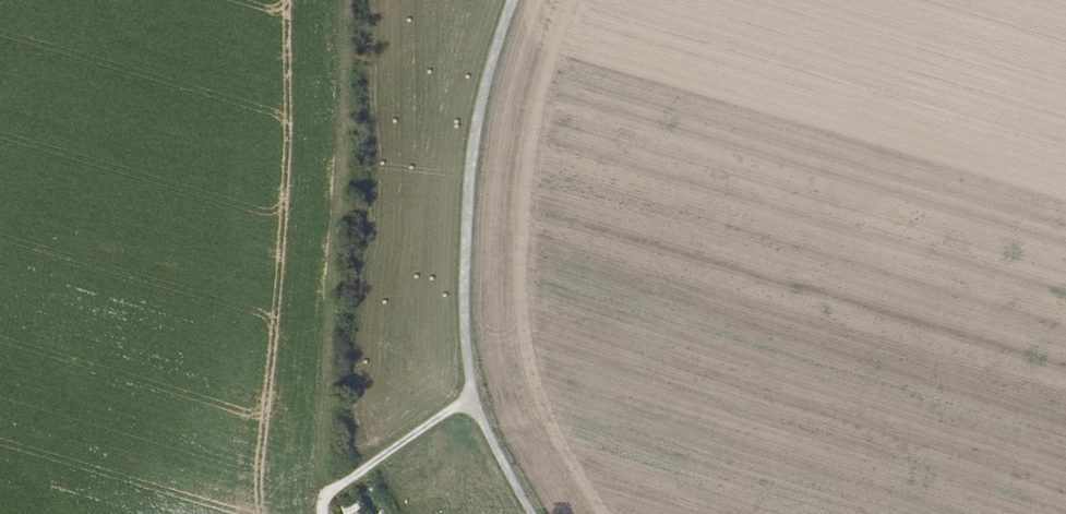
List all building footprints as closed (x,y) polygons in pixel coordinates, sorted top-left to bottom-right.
[(361,510),(358,500),(341,506),(344,513),(349,513),(361,510)]
